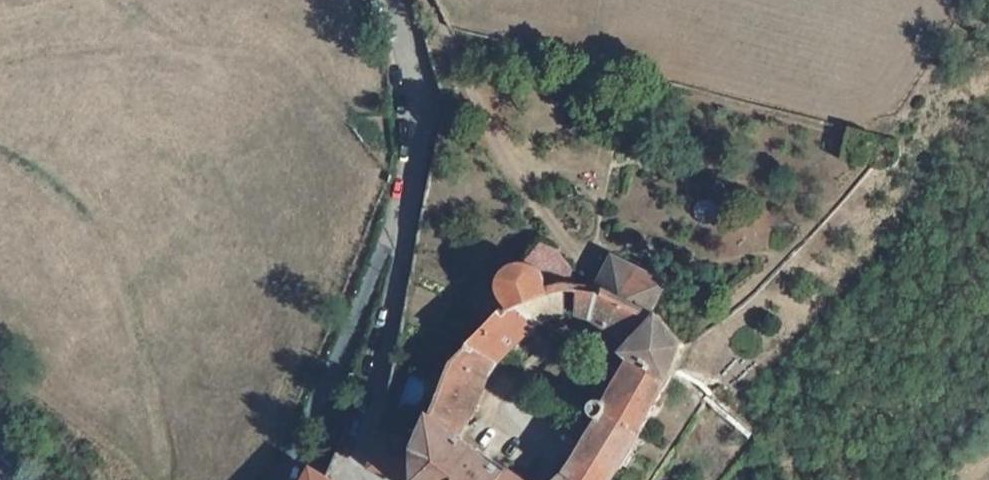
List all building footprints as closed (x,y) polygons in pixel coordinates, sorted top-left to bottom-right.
[(501,283),(498,291),(498,299),(499,306),(502,314),(533,332),(541,329),(557,318),(563,297),(576,299),(573,321),(594,328),(629,349),(623,358),(634,368),(608,410),(599,407),(592,411),(590,420),(599,425),(564,479),(614,479),(676,391),(686,351),(650,317),(664,291),(611,265),(594,296),(574,293),(568,280),(559,267),(553,260),(537,252),(524,269),(509,273),(501,283)] [(533,332),(502,314),(467,354),(494,371),(515,350),(533,332)] [(456,446),(465,425),(468,426),(482,392),(494,371),(467,354),(451,372),(419,450),(379,437),(371,475),(389,479),(505,479),(456,446)]
